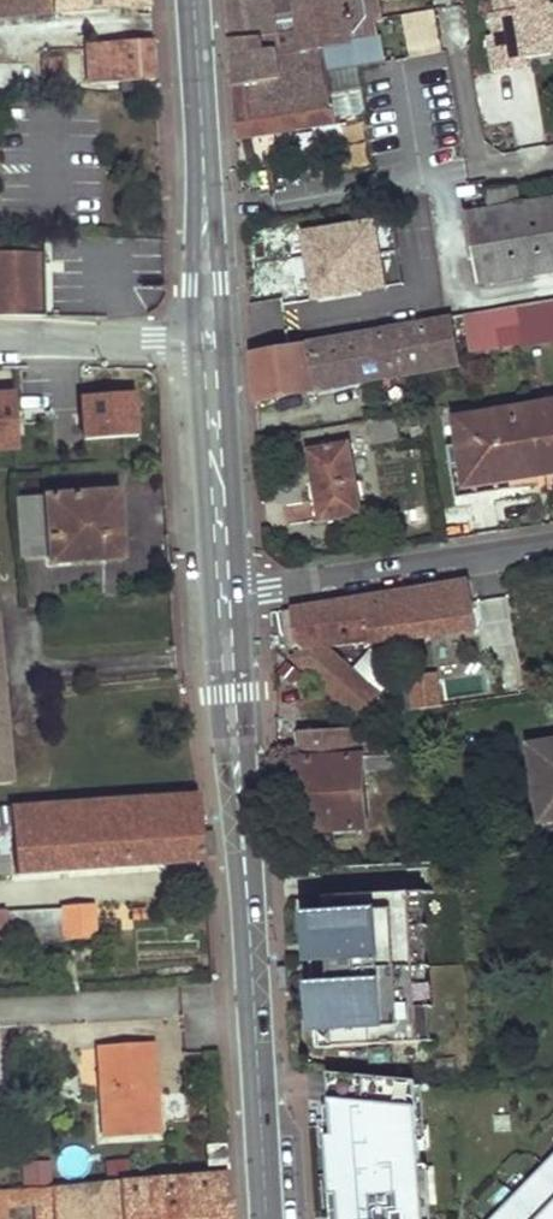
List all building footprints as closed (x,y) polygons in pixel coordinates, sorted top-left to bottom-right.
[(151,0),(0,0),(0,16),(51,12),(51,14),(151,7),(151,0)] [(237,141),(338,125),(333,93),(328,95),(321,47),(306,49),(279,52),(276,32),(303,28),(300,0),(228,0),(237,141)] [(303,28),(306,49),(321,47),(354,43),(353,40),(362,39),(356,0),(300,0),(303,28)] [(498,14),(492,16),(496,37),(489,38),(495,74),(514,70),(513,62),(526,60),(552,55),(543,8),(549,7),(548,0),(496,0),(498,14)] [(549,7),(543,8),(552,55),(552,6),(549,7)] [(362,39),(365,56),(385,53),(383,35),(362,39)] [(155,80),(153,41),(88,45),(90,85),(155,80)] [(527,68),(526,60),(513,62),(514,70),(527,68)] [(480,286),(552,275),(552,202),(520,207),(517,189),(491,194),(494,210),(488,211),(487,202),(474,206),(475,214),(467,215),(480,286)] [(305,234),(316,299),(387,288),(377,223),(305,234)] [(0,236),(0,317),(58,317),(58,307),(45,307),(43,237),(0,236)] [(522,333),(552,328),(552,322),(550,303),(518,308),(522,333)] [(494,312),(497,337),(522,333),(518,308),(494,312)] [(466,316),(473,358),(500,354),(497,337),(494,312),(466,316)] [(307,347),(314,391),(393,377),(394,380),(420,375),(461,367),(452,318),(382,329),(384,335),(307,347)] [(254,379),(256,401),(314,391),(307,347),(253,355),(254,379)] [(81,384),(82,433),(141,432),(140,383),(81,384)] [(546,477),(552,476),(552,410),(536,412),(546,477)] [(458,423),(469,488),(546,477),(536,412),(458,423)] [(427,413),(398,418),(369,422),(374,446),(402,441),(401,432),(429,427),(427,413)] [(306,484),(314,523),(361,515),(348,442),(307,450),(311,482),(306,484)] [(108,491),(20,495),(24,563),(108,557),(106,524),(122,522),(122,516),(108,491)] [(106,524),(108,557),(124,557),(122,522),(106,524)] [(304,651),(297,658),(363,716),(383,693),(334,652),(480,631),(472,581),(384,595),(295,609),(297,645),(304,651)] [(17,782),(0,619),(0,783),(17,782)] [(437,697),(437,707),(528,692),(523,661),(432,673),(433,697),(437,697)] [(413,707),(430,703),(425,682),(408,686),(413,707)] [(303,761),(306,829),(370,826),(368,757),(395,755),(354,720),(349,722),(349,728),(304,729),(307,761),(303,761)] [(531,747),(541,812),(552,810),(552,743),(531,747)] [(203,794),(18,809),(17,806),(0,807),(0,822),(17,821),(22,873),(207,861),(203,794)] [(427,888),(415,889),(424,1039),(436,1038),(427,888)] [(415,889),(313,894),(322,1045),(424,1039),(415,889)] [(66,905),(68,924),(68,937),(99,935),(97,903),(66,905)] [(44,907),(46,925),(68,924),(66,905),(44,907)] [(44,907),(7,909),(9,928),(46,925),(44,907)] [(46,925),(47,942),(69,941),(68,937),(68,924),(46,925)] [(46,925),(9,928),(10,945),(47,942),(46,925)] [(160,1133),(155,1042),(100,1046),(105,1136),(160,1133)] [(347,1097),(345,1069),(333,1068),(335,1103),(381,1105),(381,1099),(347,1097)] [(420,1090),(398,1086),(370,1071),(345,1069),(347,1097),(381,1099),(381,1105),(335,1103),(328,1103),(335,1218),(427,1218),(420,1090)] [(21,1159),(22,1181),(52,1181),(51,1159),(21,1159)] [(504,1218),(552,1218),(552,1168),(504,1218)] [(87,1218),(231,1218),(228,1171),(85,1181),(87,1218)] [(58,1218),(87,1218),(85,1181),(55,1183),(58,1218)] [(55,1183),(3,1187),(4,1204),(47,1202),(48,1218),(58,1218),(55,1183)]
